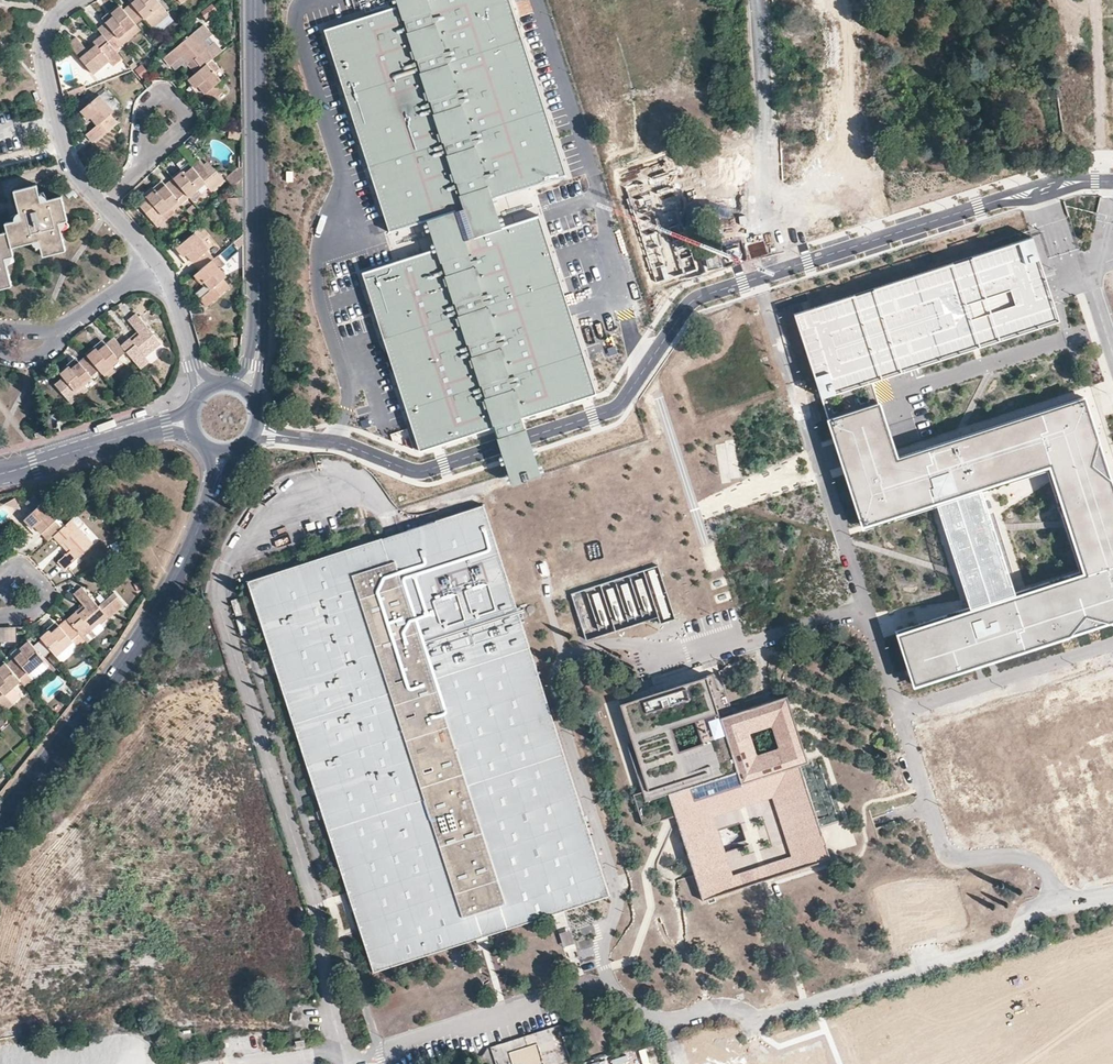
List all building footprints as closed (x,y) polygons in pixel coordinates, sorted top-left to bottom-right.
[(162,3),(159,0),(132,0),(123,8),(135,23),(144,15),(146,17),(153,26),(169,12),(167,9),(162,3)] [(492,199),(566,175),(560,157),(509,0),(416,0),(398,5),(326,32),(330,48),(390,232),(427,220),(455,211),(464,208),(492,199)] [(120,36),(127,29),(135,23),(123,8),(119,4),(111,11),(113,13),(96,27),(102,33),(109,42),(118,34),(120,36)] [(206,18),(218,12),(213,4),(202,11),(206,18)] [(175,45),(163,54),(170,63),(171,62),(174,67),(182,61),(187,56),(190,60),(187,62),(195,71),(206,62),(213,57),(205,47),(211,42),(206,36),(212,32),(204,21),(175,45)] [(132,35),(140,29),(135,23),(127,29),(132,35)] [(115,49),(132,35),(127,29),(120,36),(118,34),(109,42),(115,49)] [(93,72),(109,58),(117,51),(115,49),(109,42),(102,33),(93,40),(96,43),(89,49),(77,35),(69,42),(93,72)] [(223,48),(215,39),(211,42),(219,51),(223,48)] [(211,42),(205,47),(213,57),(219,51),(211,42)] [(113,63),(121,56),(117,51),(109,58),(113,63)] [(190,60),(187,56),(182,61),(185,64),(187,62),(190,60)] [(206,62),(214,71),(220,66),(213,57),(206,62)] [(129,63),(132,67),(137,63),(134,59),(129,63)] [(195,71),(188,77),(196,87),(199,85),(211,100),(226,88),(220,80),(221,79),(214,71),(206,62),(195,71)] [(143,65),(136,70),(141,78),(149,73),(143,65)] [(108,88),(103,92),(110,101),(115,96),(108,88)] [(110,101),(103,92),(84,108),(91,116),(94,114),(100,121),(89,130),(95,138),(119,118),(114,112),(117,109),(110,101)] [(171,176),(173,178),(183,170),(184,172),(201,159),(197,155),(189,162),(171,176)] [(188,196),(197,188),(205,182),(210,188),(222,178),(216,170),(212,173),(209,169),(201,159),(184,172),(183,170),(173,178),(184,192),(188,196)] [(621,176),(653,283),(698,270),(666,163),(621,176)] [(233,184),(242,176),(241,165),(238,165),(226,175),(233,184)] [(178,197),(184,192),(173,178),(165,184),(157,190),(155,187),(147,195),(138,201),(149,215),(158,208),(161,212),(171,205),(179,198),(178,197)] [(157,190),(165,184),(161,179),(144,192),(147,195),(155,187),(157,190)] [(8,231),(11,247),(39,240),(43,256),(66,250),(59,223),(68,220),(64,207),(61,196),(48,199),(41,201),(37,184),(13,190),(21,218),(6,222),(8,231)] [(188,196),(192,201),(202,193),(197,188),(188,196)] [(500,210),(537,203),(534,190),(498,197),(500,210)] [(230,220),(241,219),(238,195),(228,196),(230,220)] [(502,227),(492,199),(464,208),(455,211),(427,220),(436,249),(465,239),(473,237),(502,227)] [(175,211),(171,205),(161,212),(166,218),(175,211)] [(196,211),(191,206),(186,210),(191,216),(196,211)] [(166,218),(161,212),(158,208),(149,215),(157,225),(166,218)] [(533,438),(528,421),(598,398),(538,215),(502,227),(473,237),(465,239),(436,249),(363,273),(422,452),(498,430),(503,448),(512,478),(523,477),(531,475),(541,469),(533,438)] [(200,268),(214,257),(208,249),(210,247),(209,246),(203,239),(205,236),(210,232),(204,224),(201,226),(196,230),(177,246),(184,254),(187,252),(200,268)] [(11,247),(8,231),(0,233),(0,289),(12,286),(4,259),(14,256),(11,247)] [(212,244),(205,236),(203,239),(209,246),(212,244)] [(1034,243),(796,319),(826,401),(1060,325),(1034,243)] [(225,261),(219,253),(214,257),(220,265),(225,261)] [(220,265),(214,257),(200,268),(194,273),(201,282),(204,279),(211,287),(197,298),(204,306),(231,284),(225,276),(227,274),(220,265)] [(129,336),(120,344),(126,351),(134,360),(144,351),(159,339),(136,312),(128,319),(137,330),(140,333),(132,340),(129,336)] [(137,330),(129,336),(132,340),(140,333),(137,330)] [(120,344),(113,337),(97,351),(96,349),(86,357),(99,372),(101,374),(111,367),(119,360),(118,358),(126,351),(120,344)] [(134,360),(139,366),(149,357),(144,351),(134,360)] [(99,372),(86,357),(80,362),(71,369),(69,368),(60,375),(79,398),(89,390),(86,386),(93,380),(92,378),(99,372)] [(80,362),(76,358),(58,373),(60,375),(69,368),(71,369),(80,362)] [(115,372),(111,367),(101,374),(106,379),(115,372)] [(973,612),(897,636),(910,684),(1112,620),(1112,487),(1103,454),(1055,470),(1085,578),(1013,600),(979,490),(1101,451),(1084,402),(900,461),(884,409),(833,425),(863,527),(939,503),(973,612)] [(56,413),(50,414),(52,423),(58,422),(56,413)] [(406,430),(392,434),(395,445),(409,441),(406,430)] [(48,500),(43,505),(50,512),(55,507),(48,500)] [(35,527),(50,542),(55,537),(64,529),(57,521),(58,520),(50,512),(43,505),(26,521),(33,529),(35,527)] [(515,604),(510,589),(483,506),(378,539),(266,575),(247,581),(275,667),(373,972),(377,971),(609,896),(515,604)] [(72,520),(80,528),(85,523),(77,515),(72,520)] [(64,529),(55,537),(63,545),(66,543),(73,550),(60,562),(68,570),(84,554),(95,543),(80,528),(72,520),(64,529)] [(659,565),(571,593),(587,641),(658,618),(660,623),(677,618),(659,565)] [(144,585),(140,577),(134,581),(138,588),(144,585)] [(93,629),(100,623),(123,601),(114,590),(98,604),(83,587),(75,594),(84,604),(68,619),(81,633),(84,637),(93,629)] [(73,640),(81,633),(68,619),(53,632),(51,630),(43,637),(45,639),(38,645),(46,653),(52,648),(59,655),(67,648),(74,642),(73,640)] [(100,623),(93,629),(98,634),(104,628),(100,623)] [(17,643),(17,628),(0,628),(0,643),(17,643)] [(86,640),(89,642),(98,634),(93,629),(84,637),(86,640)] [(67,648),(71,653),(86,640),(84,637),(81,633),(73,640),(74,642),(67,648)] [(7,667),(20,681),(28,674),(29,676),(46,661),(44,659),(48,656),(46,653),(38,645),(34,648),(29,643),(20,651),(22,653),(7,667)] [(71,653),(67,648),(59,655),(63,660),(71,653)] [(46,661),(29,676),(34,681),(36,681),(50,669),(51,667),(46,661)] [(13,691),(22,683),(20,681),(7,667),(5,665),(0,669),(0,699),(4,696),(5,698),(13,691)] [(28,674),(20,681),(22,683),(26,688),(34,681),(29,676),(28,674)] [(787,696),(720,717),(706,676),(620,704),(647,790),(633,795),(643,826),(674,816),(702,901),(732,891),(708,819),(707,814),(775,792),(776,797),(800,869),(830,859),(825,844),(799,766),(808,763),(787,696)] [(17,696),(26,688),(22,683),(13,691),(17,696)] [(5,698),(4,696),(0,699),(0,711),(2,713),(4,715),(13,707),(5,698)] [(1025,728),(1019,729),(1022,745),(1028,743),(1025,728)] [(771,799),(776,797),(775,792),(707,814),(708,819),(714,817),(771,799)] [(732,891),(800,869),(776,797),(771,799),(790,856),(733,875),(714,817),(708,819),(732,891)] [(555,1028),(532,1035),(521,1038),(524,1048),(508,1053),(511,1063),(566,1063),(555,1028)]
